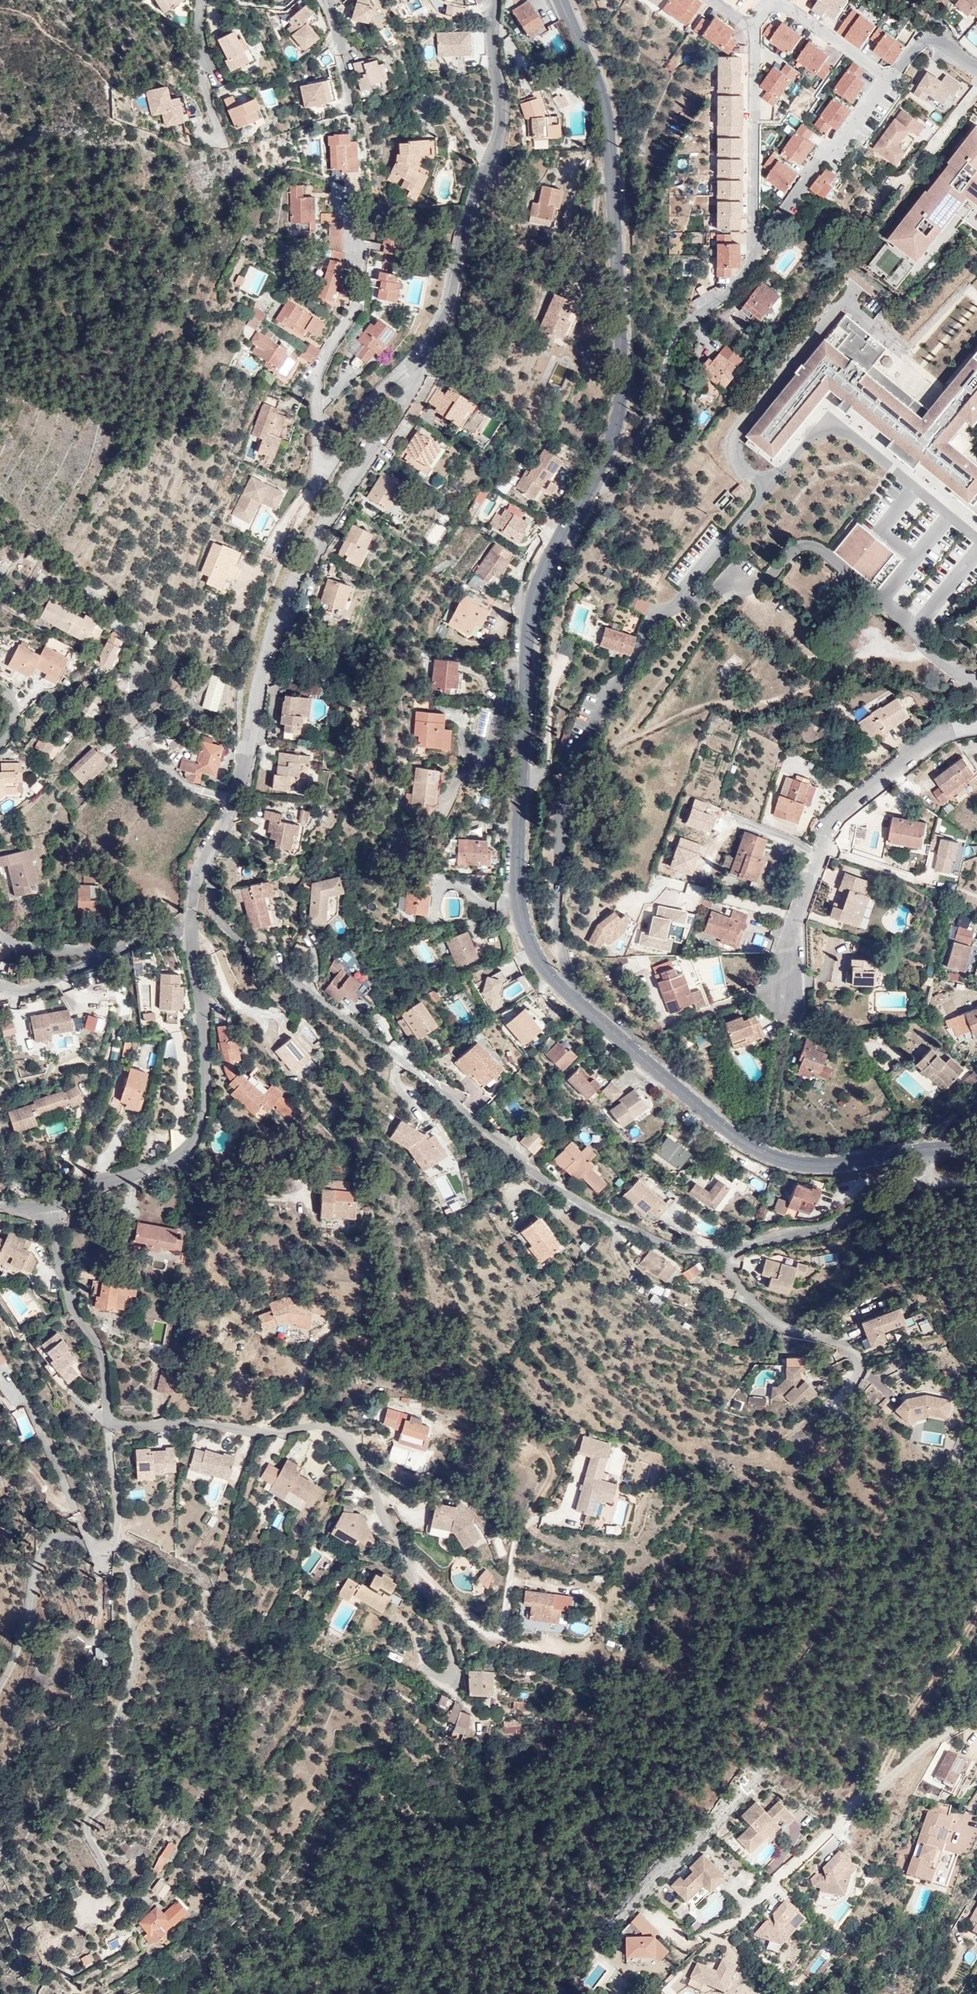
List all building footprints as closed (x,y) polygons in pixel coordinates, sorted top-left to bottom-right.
[(163,12),(180,1),(179,0),(155,0),(163,12)] [(368,0),(358,0),(353,17),(369,22),(373,28),(383,22),(373,6),(366,4),(368,0)] [(541,24),(542,23),(527,1),(518,6),(514,0),(509,0),(503,4),(502,16),(512,10),(527,33),(541,24)] [(702,2),(699,0),(668,0),(661,12),(687,27),(702,2)] [(956,5),(976,23),(976,24),(976,0),(960,0),(956,5)] [(317,37),(311,30),(307,25),(309,24),(316,17),(305,4),(287,19),(291,23),(286,28),(304,48),(317,37)] [(851,11),(836,34),(864,51),(865,48),(894,66),(907,46),(851,11)] [(325,37),(330,28),(325,14),(314,24),(325,37)] [(734,29),(712,17),(710,22),(700,17),(691,33),(729,54),(736,42),(728,39),(734,29)] [(544,29),(541,24),(527,33),(530,38),(544,29)] [(802,35),(803,33),(802,31),(801,30),(800,29),(798,29),(797,29),(795,30),(794,31),(794,33),(794,35),(795,36),(797,37),(798,37),(800,37),(801,36),(802,35)] [(226,58),(224,60),(229,71),(247,62),(231,31),(216,38),(223,52),(226,58)] [(470,31),(438,33),(438,56),(472,54),(470,31)] [(315,57),(323,68),(335,60),(328,49),(315,57)] [(384,80),(380,64),(376,65),(375,60),(364,63),(363,60),(353,63),(362,90),(371,88),(370,84),(380,81),(384,80)] [(816,91),(810,87),(802,99),(820,110),(824,104),(828,106),(828,109),(829,111),(832,113),(834,113),(837,112),(838,109),(837,105),(843,95),(840,94),(843,90),(845,85),(838,81),(847,67),(837,60),(828,74),(816,91)] [(777,68),(755,94),(772,108),(799,74),(786,64),(780,71),(777,68)] [(821,70),(810,87),(816,91),(828,74),(821,70)] [(915,94),(924,100),(929,93),(945,103),(952,94),(955,96),(962,86),(946,75),(942,81),(929,72),(915,94)] [(325,80),(321,81),(326,101),(330,100),(325,80)] [(326,101),(321,81),(300,86),(305,106),(326,101)] [(370,84),(371,88),(372,90),(382,87),(380,81),(370,84)] [(166,85),(146,90),(152,113),(163,111),(166,124),(184,119),(180,106),(186,105),(183,94),(169,98),(166,85)] [(225,85),(215,89),(218,97),(229,93),(225,85)] [(263,107),(276,105),(273,88),(260,91),(263,107)] [(244,105),(242,102),(236,105),(231,96),(223,100),(236,128),(257,118),(253,109),(257,107),(252,97),(244,101),(246,104),(244,105)] [(528,118),(530,138),(548,137),(555,137),(555,124),(550,125),(547,124),(546,117),(543,117),(536,98),(521,103),(526,117),(528,118)] [(189,118),(186,105),(180,106),(184,119),(189,118)] [(925,126),(903,110),(875,148),(897,164),(906,152),(897,146),(910,130),(918,136),(925,126)] [(976,230),(976,127),(950,162),(952,163),(929,192),(927,191),(890,239),(898,245),(896,249),(887,242),(869,266),(881,276),(885,271),(888,273),(884,278),(897,288),(916,265),(907,258),(910,255),(919,261),(956,213),(976,230)] [(816,146),(822,138),(814,132),(808,140),(816,146)] [(342,172),(353,172),(352,149),(349,149),(348,133),(335,134),(335,136),(329,136),(329,145),(330,145),(331,169),(342,169),(342,172)] [(530,138),(531,151),(549,150),(548,137),(530,138)] [(435,139),(427,140),(428,153),(436,152),(435,139)] [(387,180),(409,190),(418,172),(417,171),(412,169),(415,154),(420,153),(428,153),(427,140),(407,141),(407,143),(399,143),(400,153),(397,154),(396,161),(387,180)] [(306,155),(318,154),(317,142),(305,143),(306,155)] [(802,173),(798,178),(805,183),(813,173),(800,163),(795,169),(802,173)] [(795,169),(792,173),(798,178),(802,173),(795,169)] [(820,175),(811,188),(818,193),(827,181),(831,184),(837,176),(827,169),(821,176),(820,175)] [(418,172),(409,190),(407,196),(414,200),(427,175),(418,172)] [(302,198),(302,185),(290,185),(290,222),(302,222),(302,231),(315,231),(314,198),(305,197),(302,198)] [(549,219),(548,226),(553,227),(560,190),(542,186),(539,203),(532,202),(530,215),(549,219)] [(330,214),(330,213),(322,213),(322,222),(330,222),(343,223),(343,222),(337,222),(337,214),(330,214)] [(529,222),(548,226),(549,219),(530,215),(529,222)] [(330,222),(330,236),(342,237),(343,223),(330,222)] [(385,252),(395,254),(401,255),(405,229),(389,226),(388,237),(384,236),(383,244),(387,245),(385,252)] [(405,229),(401,255),(405,256),(409,230),(405,229)] [(715,278),(731,278),(731,269),(739,269),(739,244),(730,244),(730,235),(715,235),(715,278)] [(330,236),(329,249),(332,250),(342,252),(342,237),(330,236)] [(342,263),(345,253),(342,252),(332,250),(318,296),(337,302),(339,292),(334,290),(339,273),(338,273),(341,262),(342,263)] [(384,262),(393,264),(395,254),(385,252),(384,262)] [(392,274),(393,264),(384,262),(382,272),(392,274)] [(396,275),(392,274),(382,272),(379,272),(377,280),(381,280),(377,298),(393,301),(395,291),(394,290),(395,282),(396,275)] [(235,283),(241,286),(245,279),(238,276),(235,283)] [(755,313),(763,319),(782,296),(763,282),(742,309),(748,314),(751,310),(755,313)] [(703,285),(687,293),(691,300),(707,292),(703,285)] [(554,335),(552,341),(564,346),(575,322),(565,318),(569,310),(573,301),(554,293),(546,311),(549,312),(548,316),(545,314),(536,335),(546,338),(548,332),(554,335)] [(782,296),(763,319),(770,324),(788,301),(782,296)] [(286,325),(304,336),(306,336),(309,332),(315,336),(323,323),(303,310),(303,309),(288,300),(276,319),(285,326),(286,325)] [(255,306),(251,315),(262,321),(267,313),(255,306)] [(565,318),(575,322),(578,314),(569,310),(565,318)] [(967,420),(974,426),(976,423),(976,355),(930,411),(875,365),(888,348),(847,314),(805,365),(803,363),(797,370),(799,372),(747,433),(774,456),(831,387),(845,399),(840,406),(847,412),(853,405),(896,441),(903,448),(900,452),(907,458),(910,454),(920,461),(953,489),(949,494),(976,517),(976,466),(949,442),(967,420)] [(257,328),(260,321),(252,316),(248,324),(257,328)] [(374,352),(378,354),(385,344),(386,345),(396,332),(379,319),(374,326),(366,320),(356,334),(357,335),(347,348),(365,363),(374,352)] [(287,349),(258,331),(251,341),(258,345),(253,352),(267,360),(264,365),(282,376),(294,358),(285,352),(287,349)] [(546,338),(552,341),(554,335),(548,332),(546,338)] [(711,365),(707,362),(701,369),(725,389),(735,376),(732,373),(749,352),(733,339),(714,362),(711,365)] [(317,357),(320,351),(309,343),(304,349),(317,357)] [(311,364),(317,357),(304,349),(300,356),(311,364)] [(436,411),(442,415),(447,419),(460,427),(475,404),(449,388),(445,394),(438,388),(429,402),(437,407),(436,411)] [(286,417),(275,413),(271,411),(273,407),(277,408),(280,401),(266,396),(252,435),(263,439),(258,452),(273,458),(280,438),(278,437),(286,417)] [(414,401),(408,411),(415,416),(422,406),(414,401)] [(426,466),(440,445),(417,430),(400,457),(419,470),(423,464),(426,466)] [(914,468),(920,461),(910,454),(907,458),(900,452),(903,448),(896,441),(890,448),(914,468)] [(444,448),(440,445),(426,466),(423,464),(419,470),(426,475),(444,448)] [(524,484),(520,490),(523,492),(522,493),(532,499),(541,485),(543,482),(549,473),(552,474),(561,460),(545,449),(530,472),(527,470),(520,481),(524,484)] [(368,498),(386,509),(401,484),(384,472),(368,498)] [(252,478),(238,507),(249,513),(256,500),(260,502),(275,509),(283,494),(252,478)] [(516,487),(520,490),(524,484),(520,481),(516,487)] [(548,485),(546,489),(552,492),(556,485),(550,481),(548,485)] [(739,484),(731,492),(737,498),(745,489),(739,484)] [(481,490),(467,510),(473,515),(487,494),(481,490)] [(727,492),(714,503),(720,510),(733,499),(727,492)] [(249,513),(238,507),(234,515),(249,522),(260,502),(256,500),(249,513)] [(494,526),(513,539),(518,531),(521,533),(528,524),(505,509),(501,515),(494,526)] [(490,524),(494,526),(501,515),(497,513),(490,524)] [(233,524),(246,530),(248,525),(235,519),(233,524)] [(426,540),(435,545),(445,528),(436,523),(426,540)] [(859,523),(835,552),(872,583),(896,554),(859,523)] [(254,537),(267,544),(276,528),(269,524),(264,534),(257,530),(254,537)] [(347,555),(345,559),(358,566),(366,550),(365,549),(372,534),(354,525),(340,551),(347,555)] [(518,531),(513,539),(518,542),(523,534),(521,533),(518,531)] [(475,573),(486,581),(492,573),(497,577),(508,561),(506,560),(510,554),(497,543),(475,573)] [(237,566),(242,553),(223,545),(222,547),(214,544),(202,574),(210,577),(208,584),(222,590),(228,576),(235,579),(239,567),(237,566)] [(612,580),(615,573),(606,568),(602,575),(612,580)] [(492,573),(486,581),(491,585),(497,577),(492,573)] [(480,594),(487,585),(472,575),(466,585),(480,594)] [(346,595),(349,586),(350,585),(329,579),(322,602),(342,608),(346,595)] [(905,591),(901,596),(904,599),(909,594),(905,591)] [(471,602),(473,599),(463,594),(449,623),(469,633),(474,622),(480,626),(488,611),(477,606),(471,602)] [(628,608),(645,615),(651,603),(633,595),(628,608)] [(56,598),(54,603),(69,611),(72,607),(56,598)] [(69,611),(54,603),(50,601),(41,617),(94,645),(103,629),(84,618),(69,611)] [(84,618),(103,629),(105,624),(86,614),(84,618)] [(600,645),(630,654),(635,637),(605,628),(600,645)] [(115,653),(118,646),(122,640),(112,635),(101,655),(101,663),(110,668),(117,655),(115,653)] [(559,653),(572,656),(576,639),(563,636),(559,653)] [(47,672),(58,678),(68,658),(45,646),(40,655),(19,644),(8,664),(29,675),(35,665),(47,672)] [(442,690),(443,659),(435,659),(432,690),(442,690)] [(457,661),(443,659),(442,690),(445,691),(445,687),(451,687),(457,688),(458,672),(456,672),(457,661)] [(55,682),(58,678),(47,672),(45,677),(55,682)] [(191,692),(198,697),(211,680),(204,674),(191,692)] [(282,738),(291,739),(292,732),(296,733),(298,733),(299,732),(300,725),(301,725),(302,716),(305,717),(307,698),(285,695),(284,701),(283,701),(280,723),(284,723),(282,738)] [(881,707),(862,720),(872,736),(882,729),(884,732),(909,716),(897,698),(882,709),(881,707)] [(479,709),(474,734),(485,737),(490,711),(479,709)] [(439,747),(440,713),(416,711),(415,735),(419,735),(418,745),(439,747)] [(709,722),(717,725),(720,717),(712,713),(709,722)] [(872,736),(862,720),(858,723),(868,738),(872,736)] [(450,729),(442,728),(441,747),(448,748),(450,729)] [(561,735),(559,744),(565,746),(568,736),(561,735)] [(35,747),(46,753),(53,744),(40,737),(35,747)] [(177,746),(180,743),(175,739),(169,747),(174,751),(177,746)] [(182,739),(180,743),(177,746),(181,749),(186,742),(182,739)] [(221,746),(211,744),(202,741),(201,748),(193,746),(191,753),(199,755),(197,762),(190,760),(183,758),(180,769),(195,773),(196,770),(215,774),(221,746)] [(70,770),(87,784),(107,761),(107,760),(91,746),(70,770)] [(111,750),(117,755),(120,752),(114,746),(111,750)] [(298,762),(299,754),(281,752),(278,774),(274,774),(273,788),(306,792),(308,778),(299,777),(300,763),(298,762)] [(191,753),(190,760),(197,762),(199,755),(191,753)] [(310,756),(299,754),(298,762),(300,763),(309,764),(310,756)] [(969,771),(971,769),(963,758),(935,779),(941,786),(933,792),(943,804),(950,798),(947,794),(965,781),(973,775),(969,771)] [(22,780),(22,763),(1,763),(2,772),(0,773),(0,796),(6,791),(16,792),(16,780),(22,780)] [(434,806),(437,782),(438,774),(428,772),(428,769),(416,767),(412,803),(421,804),(434,806)] [(184,779),(197,784),(200,776),(187,771),(184,779)] [(912,771),(906,775),(910,780),(915,775),(912,771)] [(788,777),(782,795),(789,797),(795,779),(788,777)] [(169,779),(166,783),(173,788),(175,784),(169,779)] [(788,812),(786,819),(799,823),(806,804),(803,802),(810,784),(806,783),(798,780),(795,779),(789,797),(782,795),(777,808),(788,812)] [(947,794),(950,798),(968,786),(965,781),(947,794)] [(168,797),(174,789),(173,788),(166,783),(160,791),(168,797)] [(803,802),(806,804),(810,805),(817,786),(810,784),(803,802)] [(420,815),(432,816),(434,806),(421,804),(420,815)] [(774,815),(786,819),(788,812),(777,808),(774,815)] [(274,846),(289,849),(294,824),(279,821),(281,813),(265,810),(264,818),(270,819),(274,820),(271,832),(270,837),(275,838),(274,846)] [(301,820),(307,821),(309,812),(302,811),(301,820)] [(890,841),(923,847),(927,823),(894,817),(890,841)] [(294,824),(289,849),(293,850),(299,825),(294,824)] [(738,876),(752,880),(755,881),(762,860),(759,858),(765,839),(751,833),(752,829),(747,828),(746,832),(744,831),(735,859),(731,868),(731,869),(739,871),(738,876)] [(458,862),(489,864),(490,852),(486,852),(487,841),(452,840),(451,853),(459,854),(458,862)] [(934,871),(958,876),(965,846),(941,840),(934,871)] [(0,856),(0,865),(7,864),(15,896),(31,892),(29,885),(38,883),(32,860),(36,859),(33,848),(0,856)] [(731,868),(735,859),(727,856),(724,865),(731,868)] [(184,867),(191,868),(193,860),(185,858),(184,867)] [(755,881),(752,880),(750,885),(758,888),(767,862),(762,860),(755,881)] [(829,916),(850,924),(854,913),(861,916),(868,897),(864,896),(869,882),(844,873),(839,887),(849,890),(842,909),(833,906),(829,916)] [(311,923),(326,924),(328,898),(340,895),(343,894),(340,878),(314,885),(313,893),(316,894),(315,899),(313,901),(311,923)] [(429,891),(429,883),(410,880),(406,913),(426,915),(429,891)] [(265,881),(242,887),(245,900),(252,929),(270,924),(267,911),(264,911),(261,897),(268,895),(271,892),(273,889),(273,886),(270,883),(265,881)] [(90,900),(91,886),(79,886),(78,909),(95,910),(95,900),(90,900)] [(245,900),(242,887),(233,889),(237,902),(245,900)] [(834,903),(833,906),(842,909),(849,890),(839,887),(838,890),(844,892),(840,905),(834,903)] [(328,898),(326,924),(329,924),(338,916),(340,895),(328,898)] [(955,900),(952,910),(963,913),(966,903),(955,900)] [(588,944),(599,950),(603,942),(612,948),(629,918),(609,907),(588,944)] [(640,932),(637,947),(668,952),(671,935),(690,938),(694,912),(656,907),(654,918),(650,917),(647,933),(640,932)] [(704,933),(722,939),(735,944),(739,931),(743,932),(746,922),(745,921),(747,916),(731,911),(729,918),(711,912),(704,933)] [(158,921),(163,925),(169,916),(164,913),(158,921)] [(854,913),(850,924),(858,927),(861,916),(854,913)] [(949,938),(954,940),(958,927),(953,926),(949,938)] [(970,945),(974,932),(958,927),(954,940),(970,945)] [(446,940),(457,966),(478,958),(466,931),(446,940)] [(735,944),(722,939),(721,942),(737,948),(743,932),(739,931),(735,944)] [(964,973),(972,948),(954,942),(946,967),(964,973)] [(296,943),(290,956),(302,962),(307,949),(296,943)] [(627,956),(616,957),(621,966),(628,963),(627,956)] [(342,969),(345,967),(335,959),(330,969),(337,975),(342,969)] [(846,983),(874,984),(875,974),(884,974),(884,961),(873,961),(873,959),(851,959),(851,975),(846,975),(846,983)] [(132,962),(134,976),(143,974),(141,960),(132,962)] [(653,968),(656,975),(673,968),(670,961),(653,968)] [(673,968),(656,975),(670,1014),(681,1010),(680,1008),(690,1004),(686,995),(690,993),(682,972),(676,975),(673,968)] [(342,969),(337,975),(325,990),(340,1002),(345,995),(349,998),(354,992),(360,984),(342,969)] [(178,1009),(178,1007),(179,985),(179,974),(161,973),(160,1008),(178,1009)] [(875,974),(874,984),(874,986),(884,986),(884,974),(875,974)] [(500,991),(509,1003),(530,988),(521,976),(500,991)] [(484,1005),(499,1005),(499,980),(484,980),(484,1005)] [(964,992),(966,984),(959,982),(957,990),(964,992)] [(428,993),(435,1002),(439,998),(434,989),(428,993)] [(690,993),(693,1002),(699,1000),(696,991),(690,993)] [(355,1003),(360,996),(354,992),(349,998),(355,1003)] [(419,1000),(401,1012),(404,1016),(417,1035),(418,1038),(436,1025),(419,1000)] [(521,1048),(544,1031),(527,1007),(504,1024),(521,1048)] [(67,1009),(31,1015),(36,1040),(53,1037),(52,1032),(72,1028),(67,1009)] [(976,1032),(976,1009),(946,1021),(949,1028),(952,1027),(956,1036),(971,1030),(972,1033),(976,1032)] [(561,1022),(565,1018),(558,1011),(554,1016),(561,1022)] [(361,1014),(363,1021),(369,1019),(366,1012),(361,1014)] [(98,1017),(89,1015),(85,1028),(94,1031),(98,1017)] [(404,1016),(398,1020),(411,1039),(417,1035),(404,1016)] [(747,1035),(760,1029),(754,1016),(742,1021),(740,1017),(724,1024),(733,1047),(740,1044),(741,1046),(751,1042),(749,1038),(747,1035)] [(651,1025),(656,1035),(664,1032),(657,1021),(651,1025)] [(3,1038),(16,1035),(13,1022),(0,1025),(0,1026),(3,1038)] [(218,1026),(221,1042),(222,1049),(219,1049),(220,1056),(223,1055),(224,1062),(232,1061),(235,1060),(234,1052),(238,1052),(236,1038),(232,1039),(229,1024),(218,1026)] [(761,1034),(760,1029),(747,1035),(749,1038),(761,1034)] [(697,1039),(700,1045),(711,1038),(707,1033),(697,1039)] [(294,1072),(310,1059),(291,1036),(276,1051),(294,1072)] [(802,1060),(800,1067),(812,1072),(828,1078),(831,1068),(822,1065),(825,1055),(814,1050),(816,1044),(806,1040),(801,1054),(804,1056),(802,1060)] [(478,1079),(484,1073),(487,1071),(493,1077),(503,1068),(498,1063),(496,1065),(486,1055),(488,1053),(477,1041),(459,1057),(472,1072),(478,1079)] [(546,1055),(562,1070),(576,1055),(570,1049),(568,1051),(559,1042),(546,1055)] [(129,1057),(131,1043),(125,1043),(123,1055),(129,1057)] [(814,1050),(825,1055),(828,1048),(816,1044),(814,1050)] [(934,1070),(949,1085),(964,1069),(951,1056),(946,1062),(931,1048),(917,1063),(923,1068),(929,1075),(934,1070)] [(468,1076),(472,1072),(459,1057),(455,1062),(468,1076)] [(232,1061),(224,1062),(226,1072),(229,1077),(232,1080),(237,1074),(235,1070),(233,1066),(232,1061)] [(812,1072),(800,1067),(797,1073),(809,1078),(812,1072)] [(137,1105),(140,1098),(147,1073),(131,1068),(121,1100),(127,1101),(137,1105)] [(920,1071),(927,1077),(929,1075),(923,1068),(920,1071)] [(573,1073),(570,1069),(564,1076),(568,1078),(573,1073)] [(577,1069),(573,1073),(568,1078),(588,1098),(595,1090),(600,1085),(600,1083),(595,1079),(593,1079),(589,1082),(577,1069)] [(889,1074),(894,1078),(898,1073),(894,1069),(889,1074)] [(929,1075),(945,1090),(949,1085),(934,1070),(929,1075)] [(487,1071),(484,1073),(490,1080),(493,1077),(487,1071)] [(237,1074),(232,1080),(229,1083),(236,1089),(232,1093),(240,1100),(243,1096),(258,1110),(262,1106),(267,1111),(275,1103),(278,1106),(277,1107),(290,1119),(297,1110),(281,1095),(283,1094),(272,1084),(263,1095),(246,1080),(247,1079),(241,1073),(239,1076),(237,1074)] [(613,1083),(610,1080),(600,1091),(603,1094),(613,1083)] [(623,1092),(613,1083),(603,1094),(613,1103),(623,1092)] [(84,1099),(76,1085),(65,1092),(64,1090),(34,1100),(34,1103),(9,1111),(15,1129),(38,1122),(35,1114),(58,1107),(57,1104),(70,1100),(72,1105),(84,1099)] [(633,1112),(645,1103),(634,1088),(619,1100),(620,1102),(610,1110),(621,1126),(633,1118),(628,1112),(631,1109),(633,1112)] [(588,1098),(592,1101),(598,1093),(595,1090),(588,1098)] [(243,1096),(240,1100),(254,1114),(258,1110),(243,1096)] [(143,1099),(140,1098),(137,1105),(127,1101),(126,1106),(139,1110),(143,1099)] [(648,1107),(645,1103),(633,1112),(631,1109),(628,1112),(633,1118),(648,1107)] [(426,1139),(423,1134),(400,1120),(390,1137),(408,1148),(417,1161),(423,1158),(426,1162),(441,1154),(448,1149),(433,1127),(426,1131),(429,1137),(426,1139)] [(520,1142),(533,1153),(540,1144),(538,1142),(541,1138),(531,1129),(520,1142)] [(657,1152),(679,1168),(690,1153),(676,1143),(679,1140),(670,1134),(657,1152)] [(569,1170),(568,1172),(577,1181),(581,1177),(597,1192),(606,1184),(593,1170),(592,1170),(588,1169),(586,1167),(586,1160),(588,1159),(589,1161),(595,1154),(587,1145),(580,1151),(571,1142),(554,1159),(564,1170),(565,1169),(566,1167),(569,1170)] [(450,1153),(448,1149),(441,1154),(443,1158),(450,1153)] [(423,1158),(417,1161),(423,1170),(443,1158),(441,1154),(426,1162),(423,1158)] [(592,1170),(593,1170),(591,1168),(594,1165),(589,1161),(588,1159),(586,1160),(586,1167),(588,1169),(592,1170)] [(28,1192),(33,1186),(18,1173),(13,1179),(28,1192)] [(731,1186),(745,1193),(749,1186),(735,1178),(731,1186)] [(349,1181),(323,1179),(323,1188),(322,1187),(321,1215),(355,1217),(355,1199),(353,1199),(352,1190),(349,1190),(349,1181)] [(649,1210),(657,1217),(667,1206),(637,1180),(623,1195),(633,1205),(636,1202),(646,1212),(649,1210)] [(690,1192),(714,1208),(729,1188),(718,1180),(709,1193),(696,1184),(690,1192)] [(796,1185),(789,1204),(788,1206),(797,1210),(798,1206),(810,1211),(814,1203),(816,1203),(820,1191),(812,1187),(811,1191),(796,1185)] [(788,1206),(789,1204),(778,1199),(774,1210),(785,1215),(788,1206)] [(609,1214),(617,1218),(620,1212),(611,1208),(609,1214)] [(533,1244),(531,1245),(544,1260),(558,1247),(552,1240),(546,1234),(549,1231),(538,1218),(521,1231),(533,1244)] [(159,1230),(137,1227),(135,1240),(146,1241),(146,1248),(161,1250),(161,1244),(171,1245),(171,1248),(180,1249),(182,1238),(177,1238),(178,1229),(159,1226),(159,1230)] [(26,1238),(11,1231),(6,1241),(0,1238),(0,1263),(3,1263),(3,1267),(15,1273),(18,1269),(20,1270),(21,1267),(28,1271),(30,1271),(36,1259),(30,1250),(26,1249),(21,1246),(26,1238)] [(555,1238),(549,1231),(546,1234),(552,1240),(555,1238)] [(30,1240),(26,1238),(21,1246),(26,1249),(30,1240)] [(110,1256),(112,1246),(97,1243),(95,1253),(110,1256)] [(544,1260),(531,1245),(529,1247),(541,1262),(544,1260)] [(513,1259),(518,1254),(513,1249),(508,1253),(513,1259)] [(637,1258),(641,1263),(648,1253),(644,1249),(637,1258)] [(648,1253),(641,1263),(666,1281),(675,1268),(650,1250),(648,1253)] [(796,1268),(766,1259),(761,1274),(770,1277),(768,1288),(789,1294),(794,1276),(804,1278),(807,1265),(798,1262),(796,1268)] [(700,1273),(695,1265),(682,1274),(687,1282),(689,1281),(692,1286),(699,1281),(696,1276),(700,1273)] [(18,1269),(15,1273),(24,1278),(27,1274),(20,1270),(18,1269)] [(135,1286),(102,1281),(101,1295),(97,1295),(95,1307),(110,1309),(109,1307),(125,1309),(127,1294),(134,1296),(135,1286)] [(652,1285),(650,1292),(667,1298),(670,1290),(652,1285)] [(313,1307),(295,1304),(288,1303),(286,1297),(276,1301),(278,1305),(270,1308),(271,1311),(258,1316),(263,1329),(286,1320),(296,1321),(296,1325),(310,1327),(313,1307)] [(543,1312),(546,1307),(543,1303),(542,1303),(538,1297),(535,1298),(543,1312)] [(900,1307),(862,1322),(872,1346),(883,1342),(879,1333),(883,1331),(906,1322),(900,1307)] [(927,1321),(918,1324),(922,1334),(931,1331),(927,1321)] [(68,1362),(73,1358),(66,1348),(68,1347),(57,1332),(36,1348),(48,1362),(45,1365),(53,1375),(57,1372),(60,1372),(67,1380),(76,1373),(70,1364),(68,1362)] [(804,1381),(803,1379),(801,1381),(798,1378),(800,1376),(800,1371),(805,1371),(805,1357),(786,1357),(787,1378),(778,1387),(773,1387),(772,1398),(783,1399),(786,1397),(793,1404),(803,1395),(808,1400),(817,1392),(805,1380),(804,1381)] [(157,1391),(164,1393),(164,1387),(170,1371),(162,1369),(157,1391)] [(164,1387),(164,1393),(171,1394),(177,1372),(170,1371),(164,1387)] [(913,1414),(926,1412),(945,1417),(949,1400),(926,1394),(925,1399),(916,1400),(916,1396),(906,1398),(895,1410),(907,1421),(913,1414)] [(22,1407),(11,1413),(24,1440),(36,1434),(22,1407)] [(398,1442),(425,1450),(429,1438),(425,1437),(429,1426),(410,1421),(411,1416),(384,1407),(381,1415),(388,1417),(386,1424),(393,1426),(393,1428),(401,1430),(398,1442)] [(926,1418),(926,1412),(913,1414),(907,1421),(911,1424),(916,1419),(926,1418)] [(583,1452),(595,1455),(610,1459),(614,1444),(587,1437),(583,1452)] [(148,1454),(148,1450),(148,1447),(135,1448),(135,1469),(144,1468),(152,1468),(152,1472),(162,1472),(162,1464),(173,1464),(172,1447),(164,1447),(164,1450),(151,1450),(151,1454),(148,1454)] [(217,1457),(218,1454),(204,1450),(203,1452),(193,1449),(187,1468),(196,1471),(197,1470),(214,1476),(216,1471),(227,1475),(232,1457),(221,1453),(221,1455),(220,1458),(217,1457)] [(610,1459),(595,1455),(580,1511),(590,1514),(595,1515),(599,1498),(603,1499),(615,1502),(620,1485),(610,1482),(612,1475),(606,1473),(610,1459)] [(268,1464),(260,1477),(272,1484),(270,1487),(284,1495),(288,1489),(305,1499),(314,1485),(298,1475),(292,1472),(294,1469),(297,1465),(287,1459),(280,1471),(268,1464)] [(288,1489),(284,1495),(270,1487),(268,1491),(299,1509),(305,1499),(288,1489)] [(595,1515),(590,1514),(588,1523),(596,1525),(603,1499),(599,1498),(595,1515)] [(456,1511),(471,1522),(475,1515),(469,1511),(470,1510),(459,1502),(456,1508),(456,1511)] [(431,1526),(451,1530),(454,1532),(464,1548),(480,1538),(471,1522),(456,1511),(456,1508),(436,1503),(431,1526)] [(355,1522),(355,1514),(341,1512),(328,1532),(342,1541),(344,1539),(352,1544),(355,1539),(366,1547),(373,1544),(370,1537),(360,1532),(361,1522),(355,1522)] [(277,1513),(271,1525),(278,1530),(285,1517),(277,1513)] [(363,1523),(361,1522),(360,1532),(370,1537),(363,1523)] [(309,1574),(324,1556),(314,1548),(300,1566),(309,1574)] [(477,1579),(486,1588),(491,1576),(485,1570),(477,1579)] [(386,1597),(389,1598),(394,1587),(388,1583),(389,1581),(379,1575),(377,1578),(372,1576),(366,1586),(367,1587),(366,1589),(359,1585),(358,1587),(346,1580),(337,1596),(348,1602),(353,1592),(355,1593),(354,1595),(375,1606),(377,1602),(384,1606),(386,1602),(384,1600),(386,1597)] [(554,1594),(525,1591),(523,1604),(531,1605),(529,1618),(560,1622),(561,1609),(553,1607),(554,1594)] [(398,1603),(388,1598),(386,1602),(384,1606),(394,1611),(398,1603)] [(572,1623),(571,1631),(586,1632),(587,1624),(572,1623)] [(94,1658),(109,1659),(109,1648),(94,1648),(94,1658)] [(391,1658),(404,1664),(407,1658),(394,1652),(391,1658)] [(469,1693),(482,1694),(483,1671),(483,1669),(482,1669),(482,1670),(470,1671),(470,1669),(469,1669),(469,1693)] [(483,1671),(482,1694),(493,1695),(494,1672),(483,1671)] [(455,1701),(455,1703),(447,1700),(442,1712),(447,1714),(445,1720),(454,1723),(454,1722),(456,1723),(466,1727),(471,1715),(461,1710),(463,1705),(455,1701)] [(513,1708),(526,1710),(527,1702),(514,1701),(513,1708)] [(950,1795),(961,1775),(967,1762),(948,1752),(935,1778),(945,1783),(942,1790),(950,1795)] [(964,1777),(961,1775),(950,1795),(953,1796),(964,1777)] [(766,1834),(777,1824),(775,1821),(779,1817),(787,1825),(794,1817),(779,1802),(767,1814),(757,1803),(742,1817),(751,1827),(744,1835),(755,1846),(763,1837),(761,1835),(764,1832),(766,1834)] [(927,1863),(932,1864),(936,1852),(941,1854),(944,1844),(934,1840),(937,1830),(947,1834),(952,1820),(928,1812),(917,1845),(923,1848),(919,1860),(913,1857),(907,1875),(931,1884),(934,1873),(930,1871),(925,1870),(927,1863)] [(780,1827),(777,1824),(766,1834),(769,1837),(780,1827)] [(755,1846),(744,1835),(739,1840),(749,1851),(755,1846)] [(166,1858),(174,1846),(169,1843),(158,1858),(159,1859),(153,1869),(159,1872),(166,1858)] [(830,1892),(846,1896),(851,1875),(857,1870),(841,1853),(830,1864),(836,1870),(829,1876),(827,1876),(818,1874),(813,1878),(815,1885),(823,1887),(829,1889),(828,1891),(830,1892)] [(711,1879),(717,1886),(725,1878),(704,1855),(690,1868),(693,1872),(684,1882),(680,1878),(672,1887),(687,1902),(704,1886),(711,1879)] [(836,1870),(830,1864),(825,1869),(827,1876),(829,1876),(836,1870)] [(846,1896),(830,1892),(825,1905),(825,1906),(827,1906),(830,1906),(831,1906),(834,1906),(835,1905),(837,1905),(838,1905),(839,1904),(840,1904),(842,1903),(843,1902),(844,1902),(845,1901),(846,1901),(846,1900),(847,1900),(847,1899),(848,1899),(848,1898),(849,1898),(849,1897),(850,1897),(851,1896),(851,1895),(852,1895),(852,1894),(853,1893),(853,1892),(854,1892),(854,1891),(855,1890),(855,1889),(856,1888),(856,1887),(856,1886),(856,1885),(857,1885),(857,1884),(857,1883),(857,1882),(857,1881),(857,1880),(857,1879),(857,1877),(851,1875),(846,1896)] [(710,1892),(717,1886),(711,1879),(704,1886),(710,1892)] [(161,1898),(169,1888),(159,1881),(151,1891),(161,1898)] [(139,1925),(149,1934),(155,1941),(156,1942),(160,1943),(165,1938),(165,1936),(165,1932),(187,1911),(178,1902),(166,1913),(169,1915),(165,1919),(163,1916),(156,1909),(139,1925)] [(781,1925),(776,1924),(769,1921),(755,1936),(783,1946),(806,1921),(787,1903),(777,1914),(782,1919),(781,1920),(781,1925)] [(640,1914),(632,1922),(643,1933),(643,1937),(654,1937),(658,1933),(640,1914)] [(774,1917),(776,1924),(781,1925),(781,1920),(782,1919),(777,1914),(774,1917)] [(643,1933),(632,1922),(622,1933),(627,1938),(627,1956),(654,1956),(659,1961),(669,1951),(654,1937),(643,1937),(643,1933)] [(155,1941),(149,1934),(145,1939),(152,1945),(155,1941)] [(94,1960),(90,1953),(81,1958),(84,1966),(94,1960)] [(815,1975),(827,1962),(820,1956),(809,1969),(815,1975)] [(725,1993),(738,1967),(724,1961),(718,1973),(699,1963),(692,1977),(725,1993)]
